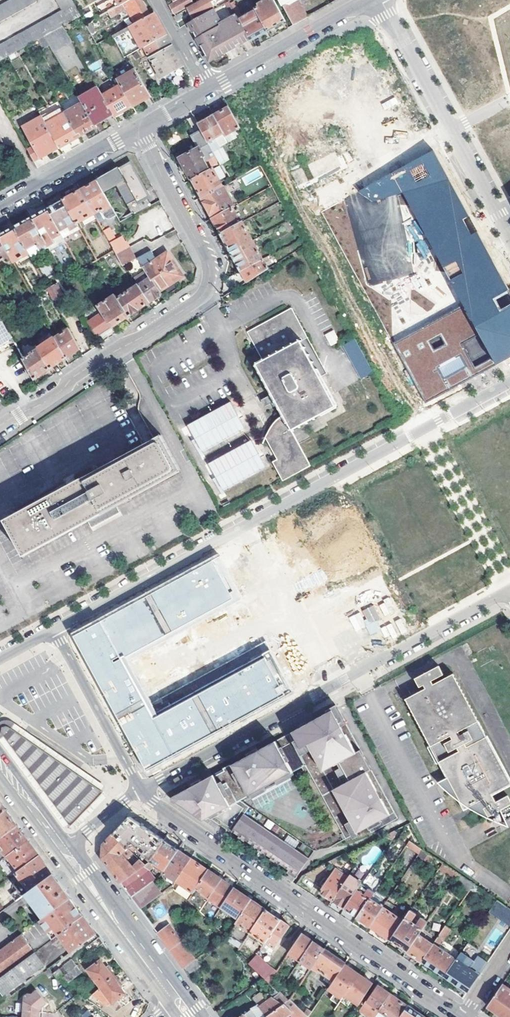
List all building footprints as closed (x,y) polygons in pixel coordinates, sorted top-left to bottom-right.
[(44,36),(62,26),(81,15),(72,0),(56,0),(63,11),(0,46),(0,60),(44,36)] [(37,2),(36,0),(11,0),(0,6),(0,23),(37,2)] [(101,16),(107,12),(116,7),(122,4),(130,0),(112,0),(97,9),(101,16)] [(122,4),(133,24),(149,15),(144,6),(141,0),(130,0),(122,4)] [(170,5),(172,9),(175,14),(193,3),(192,1),(193,0),(179,0),(172,4),(170,5)] [(187,14),(190,13),(193,18),(214,7),(211,2),(214,0),(205,0),(200,3),(185,11),(187,14)] [(285,21),(274,0),(266,0),(259,4),(260,6),(256,9),(268,31),(276,26),(285,21)] [(302,0),(297,0),(284,7),(294,26),(311,16),(302,0)] [(107,12),(110,18),(119,13),(116,7),(107,12)] [(259,36),(268,31),(256,9),(238,18),(249,39),(250,40),(259,36)] [(189,23),(208,59),(212,60),(234,48),(249,39),(238,18),(236,15),(220,24),(213,10),(189,23)] [(112,35),(124,58),(143,47),(166,35),(160,25),(153,13),(149,15),(133,24),(112,35)] [(44,36),(53,51),(70,41),(62,26),(44,36)] [(143,47),(161,79),(183,67),(166,35),(143,47)] [(151,97),(135,71),(118,81),(121,86),(131,104),(140,99),(142,102),(151,97)] [(131,104),(121,86),(103,96),(113,115),(115,118),(133,107),(131,104)] [(98,89),(80,99),(83,103),(96,126),(110,117),(113,115),(103,96),(98,89)] [(385,110),(397,103),(394,97),(382,104),(385,110)] [(96,126),(83,103),(64,114),(78,138),(97,127),(96,126)] [(224,136),(240,127),(229,107),(221,112),(214,116),(224,136)] [(78,138),(64,114),(46,125),(60,149),(78,138)] [(220,165),(229,160),(221,147),(228,143),(224,136),(214,116),(206,120),(198,124),(202,132),(220,165)] [(41,117),(23,127),(34,147),(28,151),(34,162),(40,158),(41,159),(57,150),(60,149),(46,125),(41,117)] [(199,147),(179,158),(185,168),(192,181),(212,169),(220,165),(202,132),(193,136),(199,147)] [(8,152),(0,137),(0,157),(8,152)] [(394,344),(426,404),(483,373),(509,358),(509,292),(473,223),(466,226),(453,203),(460,199),(435,152),(393,174),(404,194),(464,305),(394,344)] [(104,194),(117,187),(133,216),(151,207),(144,193),(146,192),(144,188),(130,164),(98,183),(104,194)] [(212,169),(192,181),(197,189),(201,198),(221,186),(212,169)] [(404,194),(393,174),(382,180),(389,198),(404,194)] [(236,178),(223,186),(227,193),(238,187),(238,183),(236,178)] [(389,198),(382,180),(370,186),(373,202),(389,198)] [(112,219),(116,217),(104,194),(98,183),(97,182),(89,187),(81,191),(94,215),(100,211),(101,212),(104,217),(105,219),(106,220),(108,220),(109,220),(111,220),(112,219)] [(227,193),(223,186),(221,186),(201,198),(208,210),(213,219),(232,208),(234,207),(227,193)] [(373,202),(370,186),(358,192),(373,202)] [(77,225),(94,215),(81,191),(71,196),(64,200),(77,225)] [(473,223),(460,199),(453,203),(466,226),(473,223)] [(61,235),(78,227),(77,225),(64,200),(55,206),(47,210),(61,235)] [(240,223),(232,208),(213,219),(217,226),(221,234),(240,223)] [(51,253),(66,244),(61,235),(47,210),(39,214),(32,218),(48,248),(51,253)] [(30,258),(48,248),(32,218),(23,223),(14,228),(29,255),(30,258)] [(253,240),(243,222),(240,223),(221,234),(226,243),(231,253),(253,240)] [(29,255),(14,228),(6,233),(0,236),(0,238),(10,256),(14,263),(29,255)] [(104,233),(114,250),(125,244),(122,238),(115,241),(109,230),(104,233)] [(10,256),(0,238),(0,262),(10,256)] [(263,259),(253,240),(231,253),(237,263),(241,271),(263,259)] [(130,248),(126,243),(114,250),(117,256),(130,248)] [(117,256),(123,267),(136,260),(130,248),(117,256)] [(150,279),(158,291),(169,284),(172,283),(173,285),(183,277),(168,253),(156,260),(151,252),(137,259),(150,279)] [(244,277),(247,282),(268,269),(263,259),(241,271),(244,277)] [(138,287),(150,303),(156,299),(161,295),(158,291),(150,279),(138,287)] [(48,290),(54,301),(62,295),(56,285),(48,290)] [(138,287),(138,286),(118,300),(129,317),(139,310),(150,303),(138,287)] [(118,300),(115,296),(98,308),(103,314),(112,328),(120,323),(129,317),(118,300)] [(300,340),(320,376),(327,373),(325,370),(290,308),(246,332),(262,361),(300,340)] [(87,324),(97,338),(112,328),(103,314),(87,324)] [(12,339),(0,317),(0,345),(12,339)] [(55,339),(66,359),(73,354),(80,350),(69,330),(55,339)] [(334,330),(325,335),(331,345),(340,341),(334,330)] [(39,350),(50,369),(59,364),(66,359),(55,339),(54,338),(39,348),(39,350)] [(343,345),(361,378),(373,372),(355,338),(343,345)] [(283,414),(291,430),(336,405),(320,376),(300,340),(262,361),(255,365),(273,397),(283,414)] [(24,360),(35,380),(42,375),(50,369),(39,350),(24,360)] [(291,430),(283,414),(280,416),(275,420),(271,424),(268,430),(265,437),(278,459),(273,462),(283,481),(311,465),(291,430)] [(25,557),(89,522),(104,514),(118,506),(181,472),(161,435),(143,445),(72,484),(5,520),(25,557)] [(104,514),(89,522),(92,529),(121,513),(118,506),(104,514)] [(220,556),(213,560),(220,574),(228,569),(220,556)] [(213,560),(72,637),(122,728),(134,722),(138,729),(142,727),(162,764),(294,692),(270,648),(263,652),(259,646),(162,699),(158,702),(135,660),(139,657),(244,600),(228,569),(220,574),(213,560)] [(385,618),(399,612),(393,596),(378,603),(385,618)] [(405,630),(400,619),(382,626),(373,605),(361,610),(361,611),(349,616),(355,631),(366,626),(370,634),(381,630),(385,639),(397,634),(397,633),(405,630)] [(267,642),(259,646),(263,652),(270,648),(267,642)] [(139,657),(135,660),(158,702),(162,699),(139,657)] [(460,802),(465,810),(467,808),(484,799),(488,806),(484,809),(489,818),(502,811),(509,806),(509,800),(508,796),(496,802),(492,795),(509,785),(509,781),(478,722),(452,674),(433,685),(431,682),(443,675),(438,666),(414,680),(418,689),(422,686),(424,689),(405,700),(430,747),(427,749),(436,765),(439,763),(448,779),(460,802)] [(189,789),(170,799),(203,821),(209,818),(227,830),(223,835),(228,838),(233,831),(235,828),(245,815),(250,807),(240,800),(307,764),(347,838),(369,826),(397,811),(390,799),(373,766),(354,733),(340,707),(260,750),(263,755),(260,756),(257,758),(254,753),(233,765),(234,766),(215,776),(215,775),(211,777),(195,786),(198,791),(195,793),(192,794),(189,789)] [(134,722),(122,728),(146,772),(162,764),(142,727),(138,729),(134,722)] [(71,827),(105,792),(11,728),(14,725),(11,723),(8,723),(6,723),(4,723),(2,724),(0,726),(0,737),(1,738),(4,736),(71,827)] [(438,784),(460,802),(448,779),(438,784)] [(195,786),(189,789),(192,794),(195,793),(198,791),(195,786)] [(484,799),(467,808),(489,818),(484,809),(488,806),(484,799)] [(4,836),(18,826),(10,816),(6,811),(0,815),(0,831),(4,836)] [(369,826),(372,832),(400,817),(397,811),(369,826)] [(509,828),(509,826),(502,811),(489,818),(509,828)] [(235,828),(300,872),(310,859),(245,815),(235,828)] [(157,834),(132,816),(123,825),(115,834),(128,847),(133,851),(135,849),(133,847),(134,846),(152,861),(166,840),(157,834)] [(209,818),(203,821),(223,835),(227,830),(209,818)] [(9,856),(29,841),(23,834),(21,830),(18,826),(4,836),(0,839),(0,846),(1,847),(0,848),(0,862),(9,856)] [(235,828),(233,831),(298,876),(300,872),(235,828)] [(394,831),(386,836),(393,841),(398,833),(394,831)] [(128,847),(115,834),(104,845),(103,852),(103,859),(111,869),(113,872),(128,859),(122,853),(128,847)] [(288,835),(284,840),(295,847),(299,842),(288,835)] [(146,865),(143,868),(145,870),(148,868),(151,870),(156,865),(166,871),(180,850),(166,840),(152,861),(146,865)] [(9,856),(19,871),(40,856),(37,852),(29,841),(9,856)] [(408,841),(405,846),(418,854),(421,848),(408,841)] [(424,849),(420,855),(440,870),(444,863),(424,849)] [(166,871),(164,873),(177,881),(193,858),(180,850),(166,871)] [(14,885),(23,897),(27,894),(53,874),(48,867),(40,856),(19,871),(17,873),(21,880),(14,885)] [(193,858),(177,881),(195,893),(198,888),(210,870),(193,858)] [(128,859),(113,872),(120,882),(122,884),(143,868),(146,865),(139,859),(138,860),(140,862),(135,867),(128,859)] [(444,863),(440,870),(457,881),(462,875),(444,863)] [(143,868),(122,884),(127,891),(132,898),(154,882),(157,879),(148,868),(145,870),(143,868)] [(203,894),(210,899),(211,898),(223,879),(210,870),(198,888),(204,892),(203,894)] [(347,879),(334,870),(319,892),(333,901),(347,879)] [(369,873),(363,882),(373,888),(379,880),(369,873)] [(27,894),(45,918),(71,900),(65,891),(59,883),(53,874),(27,894)] [(362,884),(350,876),(347,879),(333,901),(345,909),(362,884)] [(223,907),(236,888),(223,879),(211,898),(217,903),(207,918),(212,923),(223,907)] [(132,898),(141,910),(163,894),(154,882),(132,898)] [(375,893),(362,884),(345,909),(358,918),(371,898),(375,893)] [(223,907),(240,919),(254,899),(236,888),(223,907)] [(371,898),(358,918),(370,926),(384,906),(382,904),(381,905),(371,898)] [(240,919),(232,931),(246,940),(249,937),(268,909),(254,899),(240,919)] [(16,900),(5,909),(9,915),(20,906),(16,900)] [(41,921),(53,940),(59,935),(84,917),(80,911),(71,900),(45,918),(41,921)] [(397,907),(387,901),(384,906),(370,926),(391,940),(404,921),(393,913),(397,907)] [(489,912),(509,926),(509,910),(505,906),(497,901),(489,912)] [(249,937),(264,947),(267,942),(282,919),(268,909),(249,937)] [(404,921),(391,940),(407,952),(419,935),(428,922),(423,918),(418,926),(412,922),(414,920),(418,914),(411,910),(404,921)] [(59,935),(72,952),(93,937),(97,934),(93,928),(84,917),(59,935)] [(267,942),(276,949),(292,926),(282,919),(267,942)] [(170,925),(159,933),(180,963),(190,956),(192,954),(170,925)] [(433,944),(422,962),(444,977),(456,961),(438,948),(442,940),(444,942),(452,930),(446,925),(433,944)] [(246,940),(232,931),(231,933),(245,942),(246,940)] [(315,941),(304,934),(291,954),(302,961),(315,941)] [(36,952),(23,935),(0,951),(0,979),(36,952)] [(433,944),(419,935),(407,952),(422,962),(433,944)] [(89,948),(93,953),(104,944),(100,939),(89,948)] [(315,941),(302,961),(312,969),(313,968),(325,949),(315,941)] [(325,949),(313,968),(320,973),(321,971),(327,976),(325,979),(332,984),(341,971),(346,964),(346,963),(325,949)] [(251,964),(271,983),(283,964),(261,950),(253,963),(251,964)] [(201,957),(196,951),(192,954),(190,956),(195,962),(201,957)] [(8,999),(16,993),(13,989),(45,965),(36,952),(0,979),(0,989),(8,999)] [(467,993),(488,963),(479,957),(475,962),(462,953),(456,961),(444,977),(467,993)] [(190,956),(180,963),(185,969),(195,962),(190,956)] [(90,971),(102,987),(117,976),(112,970),(110,972),(102,962),(90,971)] [(346,964),(341,971),(348,976),(354,969),(346,964)] [(60,981),(66,987),(82,973),(77,967),(60,981)] [(54,974),(59,979),(65,975),(61,969),(54,974)] [(341,971),(332,984),(346,994),(360,973),(354,969),(348,976),(341,971)] [(360,973),(346,994),(361,1004),(369,991),(361,986),(367,978),(360,973)] [(119,985),(121,983),(117,976),(102,987),(114,1003),(125,994),(119,985)] [(367,978),(361,986),(369,991),(374,983),(367,978)] [(361,1010),(372,1016),(376,1016),(381,1010),(392,994),(378,985),(361,1010)] [(488,1006),(503,1016),(509,1016),(509,990),(503,985),(488,1006)] [(44,1008),(49,1004),(38,990),(34,994),(31,993),(24,1001),(22,1016),(43,1016),(44,1008)] [(392,994),(381,1010),(390,1016),(402,1016),(409,1006),(392,994)] [(285,1005),(276,998),(262,1007),(266,1012),(259,1016),(268,1016),(285,1005)] [(294,1011),(300,1006),(293,999),(285,1005),(268,1016),(286,1016),(294,1011)] [(300,1006),(294,1011),(301,1016),(309,1016),(310,1016),(300,1006)] [(409,1006),(402,1016),(425,1016),(409,1006)]
